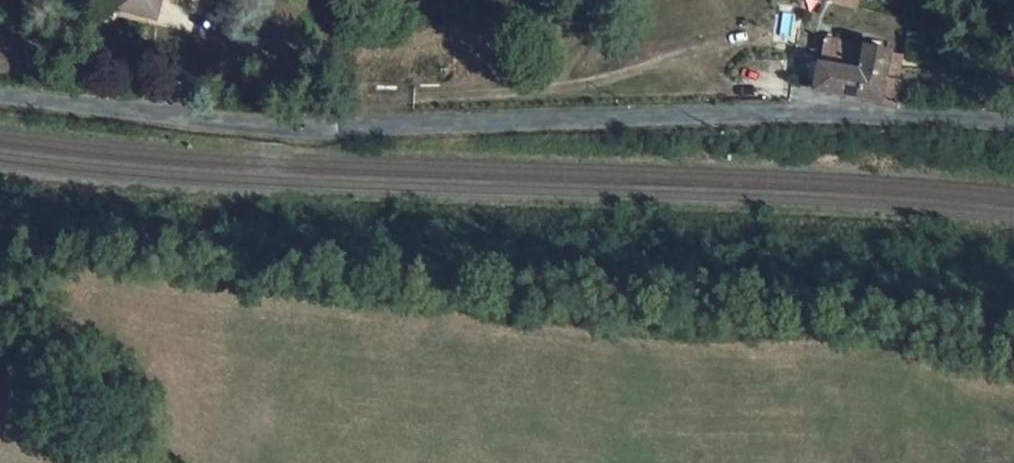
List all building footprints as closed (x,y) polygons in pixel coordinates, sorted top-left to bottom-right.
[(119,8),(148,16),(153,0),(121,0),(119,8)] [(148,16),(155,18),(160,0),(153,0),(148,16)] [(858,8),(860,0),(828,0),(858,8)] [(826,39),(821,64),(815,90),(883,101),(898,103),(902,82),(897,81),(887,80),(892,57),(893,52),(866,47),(826,39)] [(902,59),(892,57),(887,80),(897,81),(902,59)]
